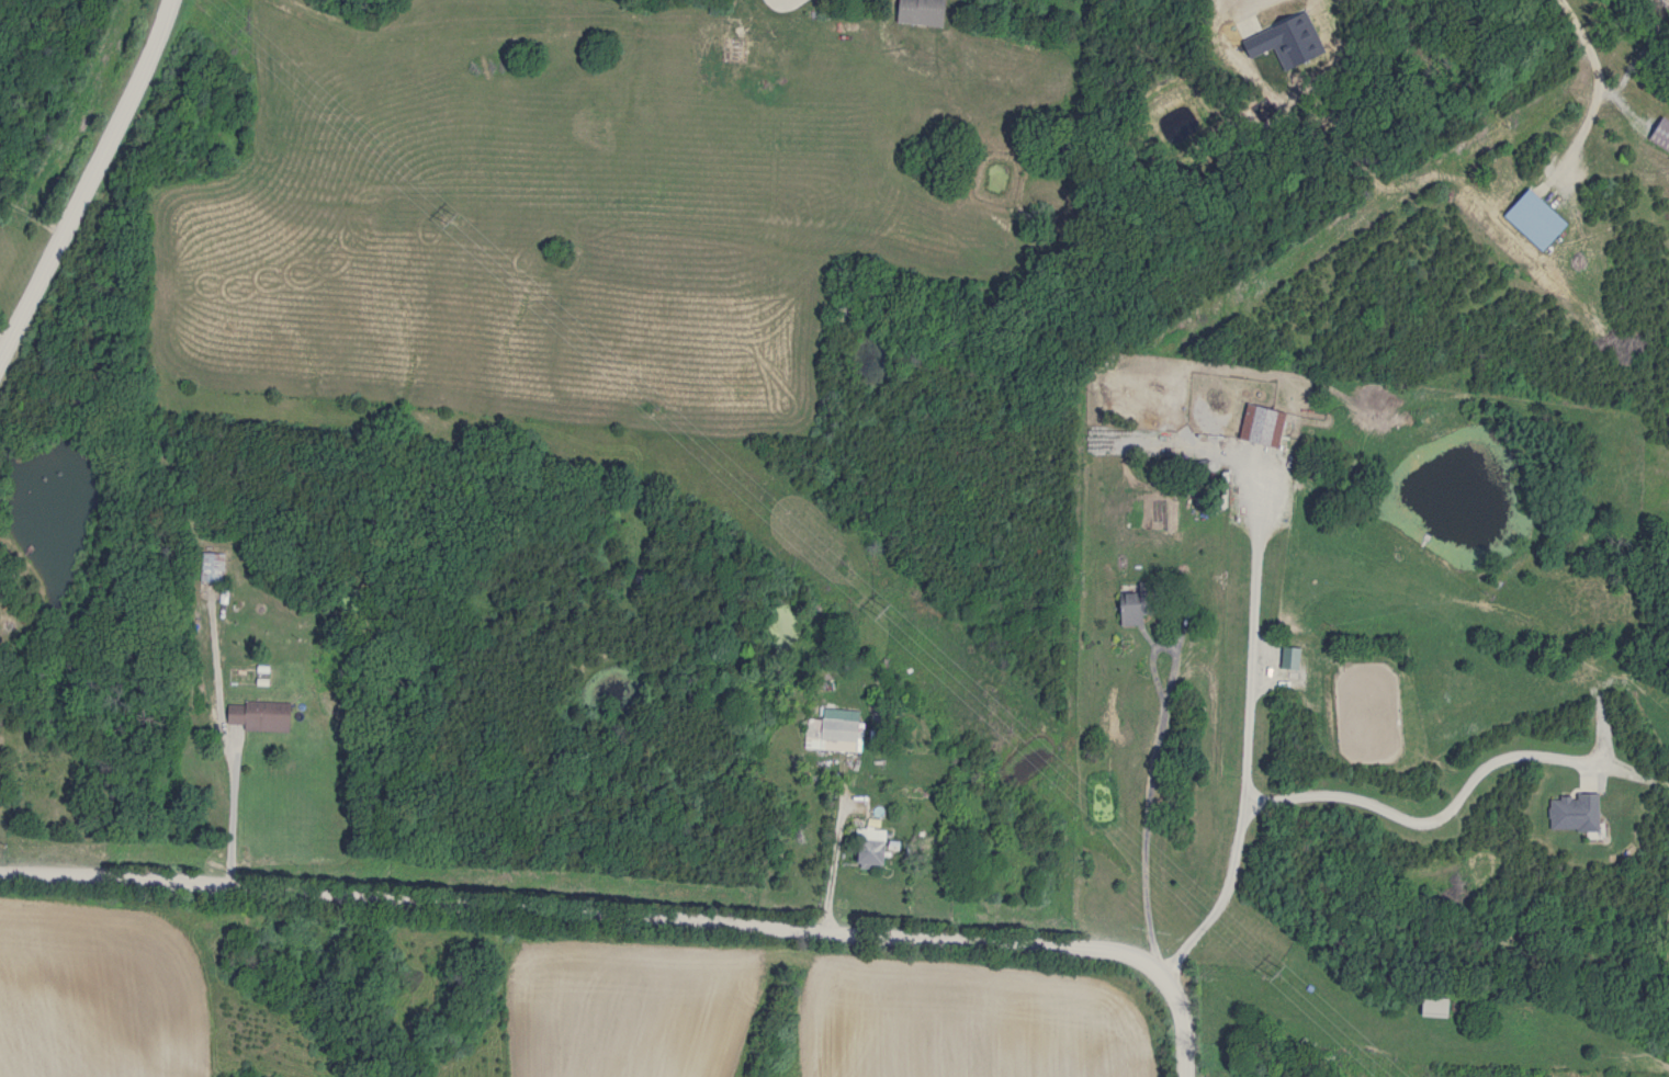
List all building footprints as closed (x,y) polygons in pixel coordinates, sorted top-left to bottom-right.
[(949,0),(902,0),(900,23),(948,26),(949,0)] [(1545,252),(1572,224),(1533,187),(1506,215),(1545,252)] [(1282,447),(1289,411),(1248,403),(1241,439),(1282,447)] [(224,582),(224,553),(201,553),(201,582),(224,582)] [(1165,613),(1165,581),(1138,581),(1138,592),(1121,592),(1121,625),(1147,625),(1147,613),(1165,613)] [(247,730),(293,732),(294,704),(230,701),(229,724),(247,724),(247,730)] [(859,723),(823,723),(823,750),(859,750),(859,723)] [(892,830),(865,827),(861,864),(888,867),(892,830)]
